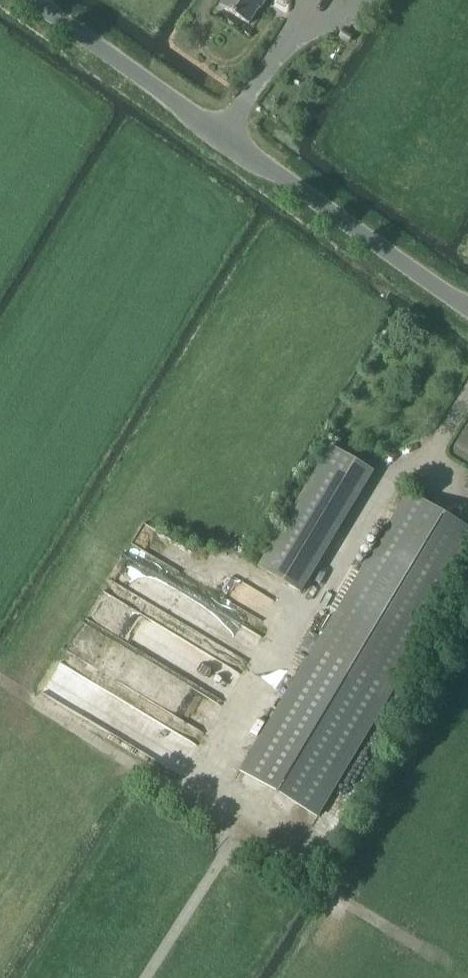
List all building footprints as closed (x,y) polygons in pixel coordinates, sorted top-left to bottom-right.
[(221,7),(250,24),(265,0),(225,0),(221,7)] [(333,446),(260,567),(302,592),(374,471),(333,446)] [(410,492),(244,770),(318,815),(467,564),(467,527),(410,492)]
